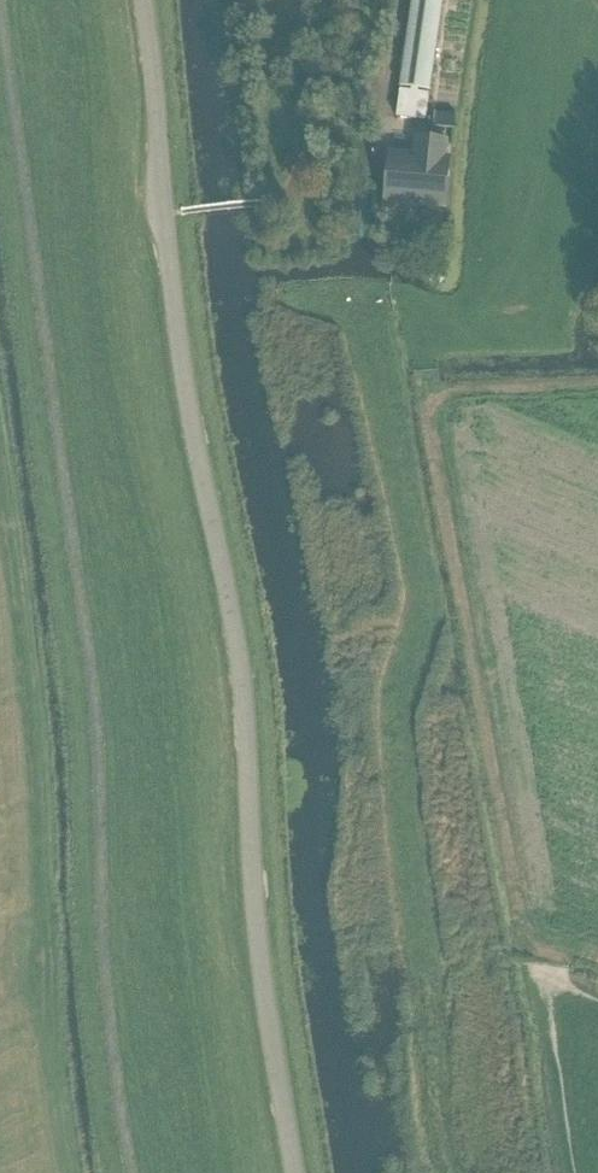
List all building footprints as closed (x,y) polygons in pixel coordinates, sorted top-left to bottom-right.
[(429,103),(443,8),(414,4),(400,99),(429,103)] [(437,112),(435,126),(454,128),(456,114),(437,112)] [(385,201),(446,207),(451,160),(446,159),(448,141),(436,140),(417,138),(415,156),(390,154),(385,201)]
